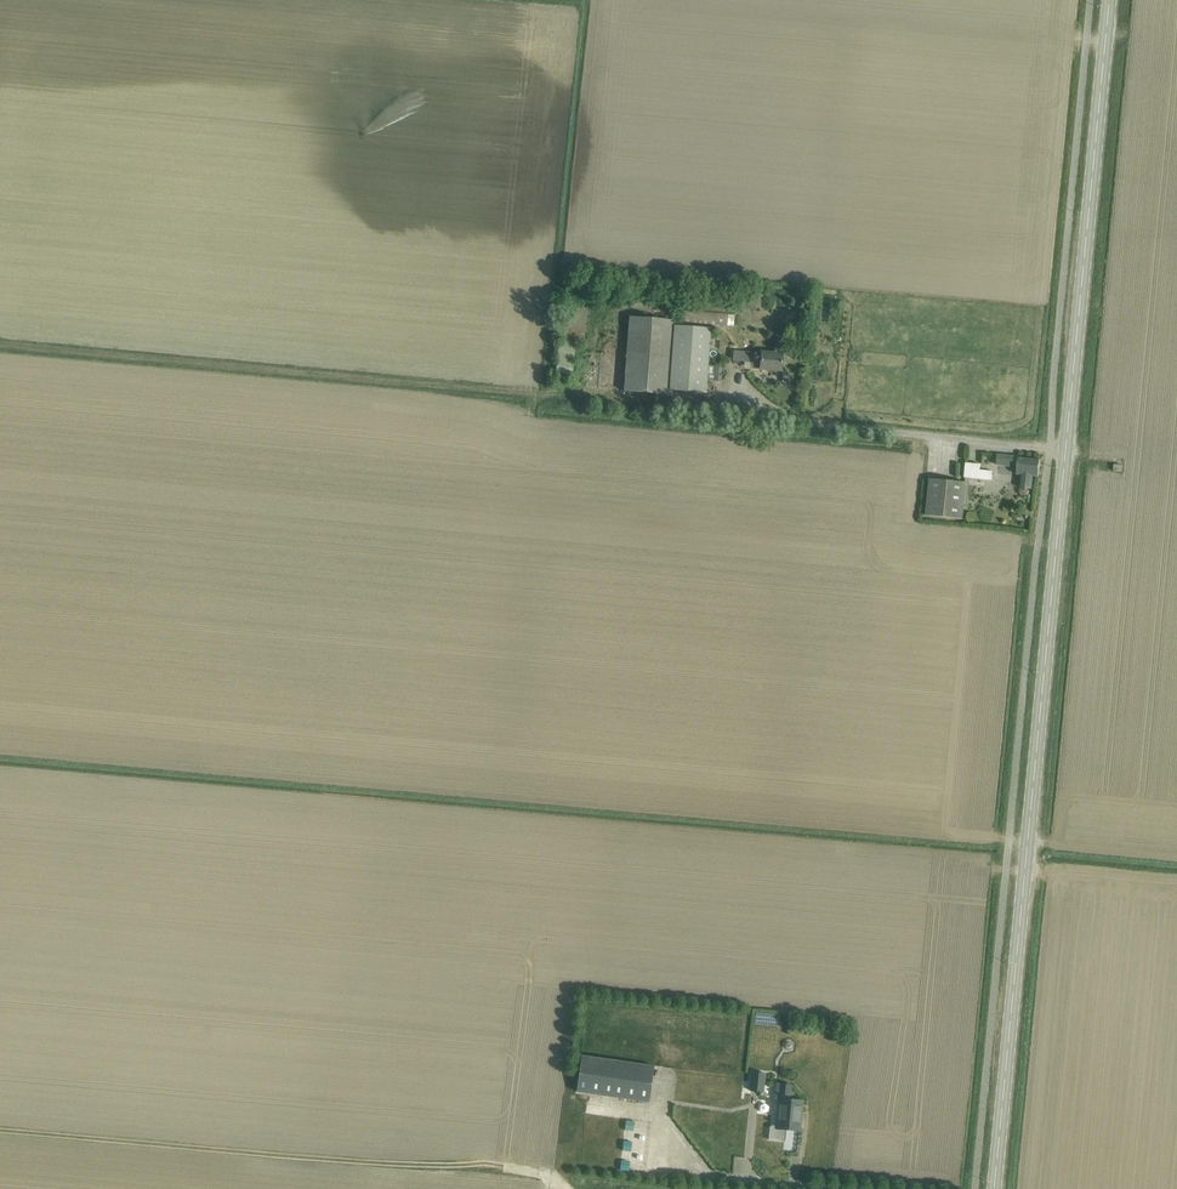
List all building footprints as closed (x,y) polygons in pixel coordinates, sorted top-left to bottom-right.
[(683,311),(682,322),(727,326),(728,315),(683,311)] [(712,332),(673,329),(673,321),(630,317),(624,391),(668,395),(668,388),(706,392),(712,332)] [(753,353),(752,364),(751,368),(781,371),(782,355),(761,353),(761,354),(753,353)] [(714,382),(722,383),(723,368),(716,367),(714,382)] [(1039,459),(998,456),(997,466),(1018,467),(1017,475),(1021,475),(1020,488),(1032,489),(1033,476),(1037,477),(1039,459)] [(966,463),(964,478),(992,480),(992,471),(980,470),(980,468),(981,464),(966,463)] [(963,521),(966,485),(930,481),(926,517),(963,521)] [(648,1102),(653,1066),(581,1056),(576,1092),(648,1102)] [(763,1092),(765,1074),(752,1073),(750,1091),(763,1092)] [(802,1101),(790,1100),(792,1085),(777,1083),(776,1098),(780,1099),(777,1126),(771,1125),(769,1127),(768,1140),(783,1141),(785,1139),(786,1130),(799,1131),(802,1101)] [(727,1168),(737,1169),(738,1154),(728,1154),(727,1168)]
